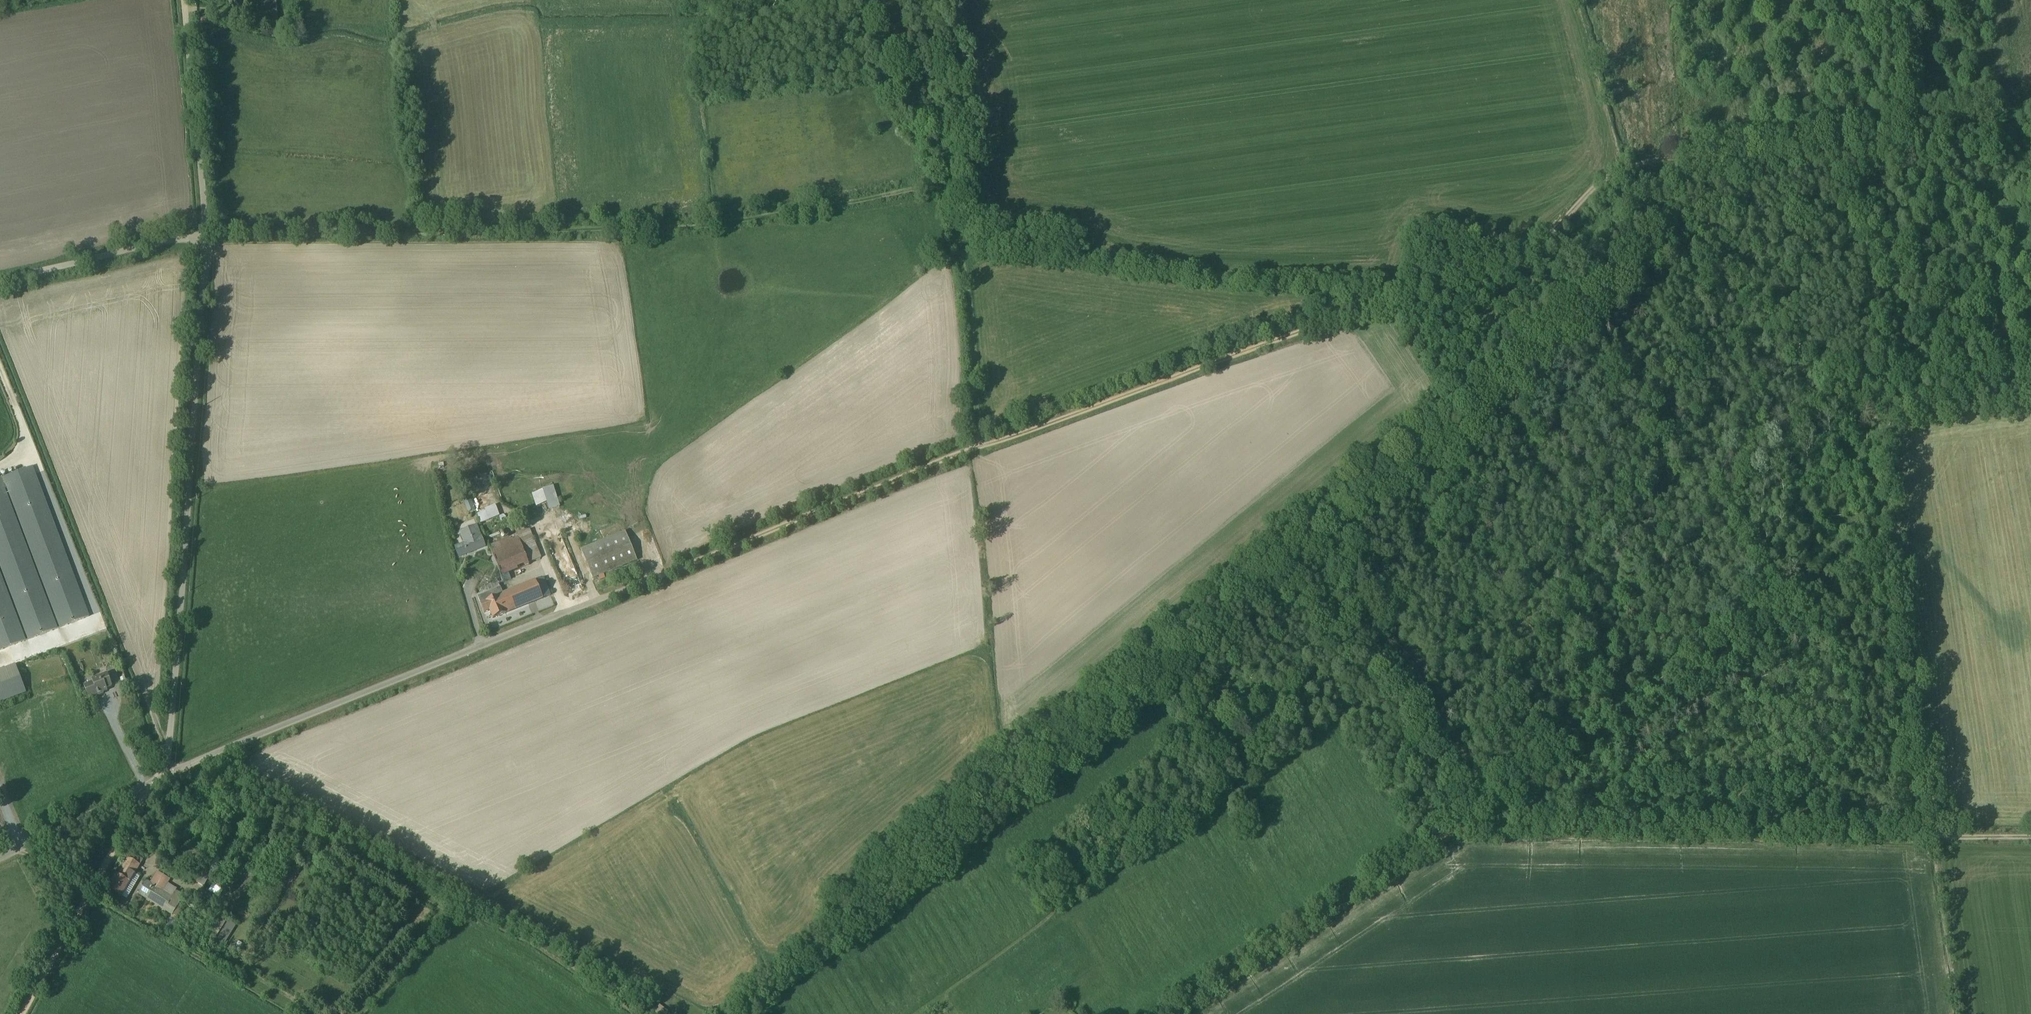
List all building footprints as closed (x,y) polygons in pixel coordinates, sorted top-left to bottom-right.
[(91,617),(36,470),(0,483),(0,650),(91,617)] [(480,510),(477,512),(481,523),(500,515),(496,504),(492,505),(480,474),(467,479),(480,510)] [(553,484),(531,492),(540,516),(561,508),(553,484)] [(458,547),(461,555),(486,545),(482,537),(481,537),(476,525),(459,532),(464,544),(458,547)] [(489,546),(503,581),(511,578),(509,574),(530,565),(528,561),(541,556),(530,529),(489,546)] [(627,530),(580,550),(593,580),(640,560),(627,530)] [(489,611),(493,620),(552,596),(544,576),(502,593),(499,585),(476,594),(484,613),(489,611)] [(107,634),(96,635),(97,646),(108,645),(107,634)] [(14,666),(0,671),(0,704),(25,694),(14,666)] [(94,681),(83,685),(89,700),(109,691),(108,689),(113,687),(107,673),(93,679),(94,681)] [(117,873),(108,890),(121,898),(122,897),(127,900),(139,877),(135,875),(143,861),(131,854),(119,874),(117,873)] [(203,868),(195,884),(204,888),(212,872),(203,868)] [(146,882),(138,896),(178,919),(181,912),(176,909),(183,897),(175,892),(177,889),(168,885),(171,880),(157,872),(150,884),(146,882)] [(214,882),(209,892),(219,898),(224,888),(214,882)] [(170,919),(165,928),(166,929),(170,931),(175,922),(170,919)] [(227,923),(216,942),(223,946),(234,928),(227,923)]
